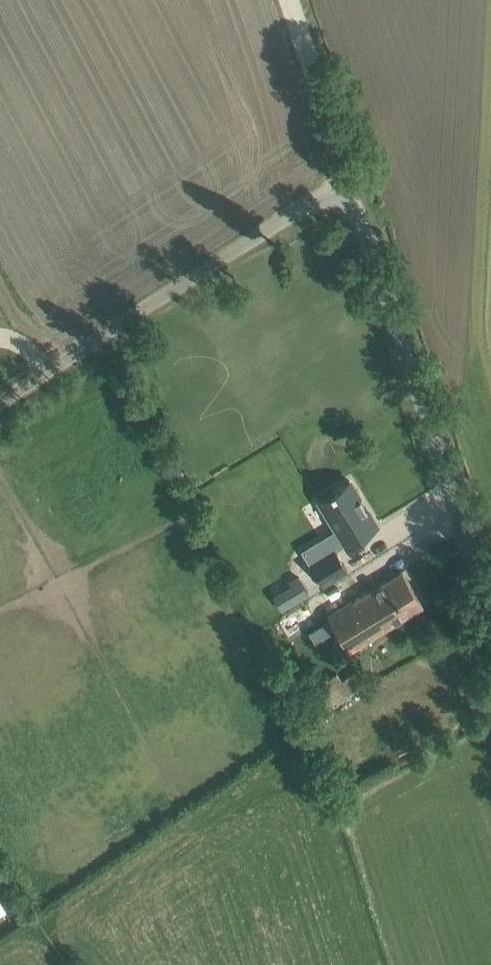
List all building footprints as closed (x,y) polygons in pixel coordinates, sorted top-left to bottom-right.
[(333,485),(320,493),(350,542),(383,521),(354,472),(337,483),(336,481),(332,484),(333,485)] [(337,548),(310,565),(323,587),(351,570),(337,548)] [(402,570),(385,580),(353,600),(329,614),(341,635),(334,639),(333,645),(340,656),(373,635),(423,604),(402,570)] [(337,702),(367,680),(357,667),(342,679),(337,672),(302,697),(317,719),(329,712),(325,705),(330,701),(333,704),(336,702),(337,702)]
